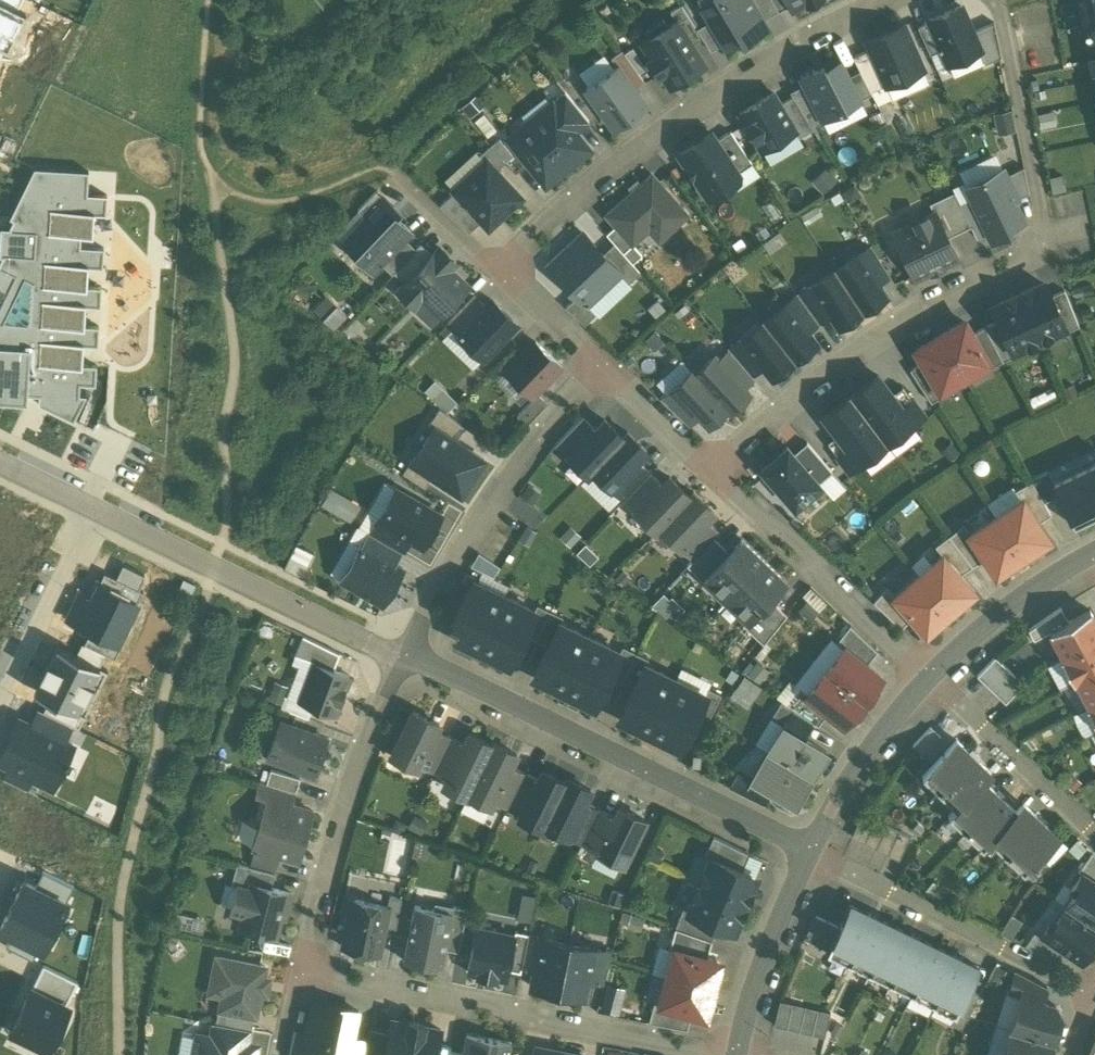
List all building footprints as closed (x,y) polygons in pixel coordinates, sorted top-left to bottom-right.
[(5,47),(8,48),(26,12),(19,8),(3,0),(0,0),(0,44),(5,47)] [(702,7),(709,19),(723,42),(725,46),(749,31),(751,34),(767,25),(763,18),(752,0),(715,0),(702,7)] [(763,18),(778,9),(773,0),(752,0),(763,18)] [(778,9),(790,3),(792,7),(805,0),(806,4),(814,0),(773,0),(778,9)] [(691,43),(702,36),(696,27),(681,4),(670,11),(676,19),(691,43)] [(929,19),(929,21),(942,48),(948,62),(979,49),(980,48),(972,31),(961,4),(929,19)] [(704,64),(691,43),(676,19),(667,24),(664,18),(646,29),(651,35),(642,40),(652,56),(648,60),(658,74),(662,72),(671,85),(704,64)] [(709,19),(696,27),(702,36),(710,49),(723,42),(709,19)] [(929,21),(918,26),(930,53),(942,48),(929,21)] [(994,21),(972,31),(980,48),(979,49),(985,63),(1001,56),(994,21)] [(922,68),(903,24),(867,40),(871,48),(886,83),(922,68)] [(886,83),(871,48),(853,56),(860,69),(870,90),(886,83)] [(617,66),(633,89),(644,81),(623,50),(611,58),(617,66)] [(604,53),(581,69),(589,81),(612,65),(604,53)] [(804,83),(822,117),(859,98),(848,75),(840,59),(825,67),(823,63),(800,75),(804,83)] [(586,88),(615,128),(645,106),(633,89),(617,66),(586,88)] [(871,92),(870,90),(860,69),(848,75),(859,98),(871,92)] [(790,90),(793,95),(810,124),(822,117),(804,83),(790,90)] [(565,91),(551,102),(551,103),(551,104),(552,105),(557,110),(558,109),(576,132),(590,121),(565,91)] [(773,92),(739,111),(762,149),(795,129),(780,103),(773,92)] [(470,113),(483,105),(476,94),(463,102),(470,113)] [(810,124),(793,95),(780,103),(795,129),(799,136),(812,128),(810,124)] [(551,102),(507,137),(545,184),(590,149),(576,132),(558,109),(557,110),(552,105),(551,104),(551,103),(551,102)] [(483,110),(474,117),(487,133),(495,126),(483,110)] [(752,162),(730,130),(716,140),(737,172),(752,162)] [(711,132),(679,153),(707,195),(720,198),(736,187),(739,174),(737,172),(716,140),(711,132)] [(513,155),(499,138),(490,145),(505,161),(513,155)] [(505,161),(490,145),(480,155),(485,161),(486,160),(495,170),(505,161)] [(485,161),(454,189),(455,191),(482,219),(488,226),(520,197),(495,170),(486,160),(485,161)] [(50,207),(94,210),(94,214),(107,214),(108,195),(87,192),(89,172),(89,171),(35,166),(10,218),(13,220),(9,227),(1,228),(0,238),(0,256),(1,256),(0,259),(0,345),(31,347),(28,395),(39,395),(40,405),(74,420),(86,395),(80,395),(80,384),(96,384),(97,364),(84,364),(83,367),(38,364),(40,339),(85,341),(84,344),(99,345),(100,326),(86,325),(85,327),(40,325),(42,300),(87,302),(87,306),(100,306),(101,286),(87,286),(87,289),(42,285),(44,260),(89,263),(89,266),(103,267),(104,248),(81,246),(81,235),(48,233),(50,207)] [(1007,175),(1017,197),(1029,191),(1024,166),(1007,175)] [(1007,175),(1003,168),(966,186),(972,197),(960,203),(971,226),(976,238),(989,232),(992,239),(1025,223),(1014,199),(1017,197),(1007,175)] [(652,174),(606,214),(616,225),(632,243),(658,220),(668,231),(687,214),(652,174)] [(1062,175),(1050,177),(1053,193),(1065,191),(1062,175)] [(1081,188),(1067,192),(1073,212),(1087,207),(1081,188)] [(358,210),(367,219),(385,200),(376,190),(358,210)] [(455,191),(440,205),(468,232),(482,219),(455,191)] [(930,202),(947,237),(971,226),(960,203),(954,191),(930,202)] [(373,270),(380,262),(404,237),(410,231),(389,211),(394,206),(386,199),(385,200),(367,219),(353,233),(366,245),(357,255),(373,270)] [(94,210),(50,207),(48,233),(81,235),(93,236),(94,214),(94,210)] [(916,277),(957,257),(935,212),(894,232),(916,277)] [(632,243),(616,225),(606,234),(614,242),(632,263),(642,254),(632,243)] [(603,253),(583,233),(548,265),(577,296),(587,307),(588,306),(621,275),(622,274),(603,253)] [(404,237),(380,262),(392,274),(394,272),(416,249),(404,237)] [(614,242),(603,253),(622,274),(621,275),(628,283),(640,272),(632,263),(614,242)] [(416,249),(394,272),(405,282),(432,254),(421,244),(416,249)] [(889,274),(870,246),(858,254),(877,282),(878,282),(889,274)] [(467,284),(444,262),(449,257),(439,247),(432,254),(405,282),(399,289),(415,305),(422,298),(438,314),(467,284)] [(858,254),(835,269),(863,311),(886,295),(878,282),(877,282),(858,254)] [(44,260),(42,285),(87,289),(87,286),(89,266),(89,263),(44,260)] [(863,311),(835,269),(812,284),(831,313),(830,313),(839,327),(863,311)] [(1040,282),(1018,293),(1038,337),(1063,326),(1065,325),(1057,309),(1058,309),(1051,295),(1047,285),(1040,282)] [(831,313),(812,284),(798,293),(818,321),(830,313),(831,313)] [(1064,289),(1051,295),(1058,309),(1057,309),(1065,325),(1063,326),(1065,331),(1078,325),(1064,289)] [(818,321),(798,293),(785,304),(806,331),(807,330),(818,321)] [(1018,293),(996,303),(993,309),(998,319),(1004,333),(1005,333),(1012,349),(1014,349),(1038,337),(1018,293)] [(448,323),(484,358),(517,323),(492,299),(486,305),(475,295),(448,323)] [(587,307),(577,296),(565,306),(584,324),(596,313),(588,306),(587,307)] [(316,309),(334,327),(346,316),(328,297),(316,309)] [(42,300),(40,325),(85,327),(86,325),(87,306),(87,302),(42,300)] [(785,304),(763,321),(794,360),(817,342),(807,330),(806,331),(785,304)] [(1004,333),(998,319),(985,325),(1003,360),(1016,354),(1014,349),(1012,349),(1005,333),(1004,333)] [(794,360),(763,321),(742,338),(763,365),(762,365),(772,378),(794,360)] [(967,323),(961,321),(939,333),(964,376),(988,362),(989,361),(980,346),(980,345),(973,332),(967,323)] [(1003,360),(985,325),(973,332),(980,345),(980,346),(989,361),(988,362),(990,367),(1003,360)] [(939,333),(918,346),(917,352),(922,362),(930,375),(939,390),(941,390),(964,376),(939,333)] [(763,365),(742,338),(730,347),(751,374),(762,365),(763,365)] [(85,341),(40,339),(38,364),(83,367),(84,344),(85,341)] [(536,342),(506,373),(530,396),(560,365),(536,342)] [(31,347),(0,345),(0,401),(27,403),(28,395),(31,347)] [(718,359),(744,387),(754,378),(751,374),(729,348),(718,359)] [(696,372),(728,407),(727,408),(730,411),(750,393),(744,387),(718,359),(714,355),(696,372)] [(930,375),(922,362),(910,369),(931,401),(943,394),(941,390),(939,390),(930,375)] [(692,369),(673,387),(700,416),(708,425),(727,408),(728,407),(696,372),(692,369)] [(850,395),(886,443),(914,422),(913,421),(923,414),(913,400),(903,408),(892,394),(877,374),(850,395)] [(892,394),(903,408),(913,400),(902,386),(892,394)] [(700,416),(673,387),(661,399),(689,426),(700,416)] [(433,398),(447,412),(456,402),(443,389),(433,398)] [(538,394),(517,416),(526,425),(547,403),(538,394)] [(859,463),(886,443),(850,395),(823,414),(838,434),(849,449),(838,457),(848,470),(859,462),(859,463)] [(465,428),(439,409),(429,425),(434,428),(435,427),(456,441),(465,428)] [(583,416),(556,445),(568,457),(595,429),(583,416)] [(595,429),(568,457),(588,475),(592,470),(623,437),(604,419),(595,429)] [(412,462),(411,463),(432,476),(461,495),(484,460),(456,441),(435,427),(434,428),(412,462)] [(627,432),(623,437),(592,470),(611,488),(638,460),(647,450),(627,432)] [(827,442),(838,457),(849,449),(838,434),(827,442)] [(794,453),(819,483),(833,471),(807,442),(794,453)] [(821,485),(819,483),(794,453),(787,445),(761,469),(795,507),(821,485)] [(638,460),(611,488),(623,500),(650,472),(638,460)] [(432,476),(411,463),(412,462),(411,461),(403,473),(425,487),(432,476)] [(1094,501),(1094,462),(1080,470),(1094,501)] [(1059,495),(1053,483),(1054,482),(1048,470),(1031,479),(1032,480),(1044,502),(1059,495)] [(1053,483),(1059,495),(1074,525),(1094,515),(1094,501),(1080,470),(1054,482),(1053,483)] [(650,472),(623,500),(636,512),(663,484),(650,472)] [(663,484),(636,512),(657,532),(660,528),(689,495),(670,477),(663,484)] [(1044,502),(1032,480),(1015,490),(1021,498),(1038,523),(1039,522),(1051,514),(1044,502)] [(532,504),(541,492),(530,484),(521,496),(532,504)] [(328,485),(320,503),(351,519),(360,501),(328,485)] [(441,514),(396,488),(377,520),(411,540),(422,546),(441,514)] [(689,495),(660,528),(680,547),(707,519),(714,512),(693,492),(689,495)] [(1038,523),(1021,498),(995,515),(1023,557),(1050,539),(1039,522),(1038,523)] [(1023,557),(995,515),(969,532),(985,558),(996,575),(1023,557)] [(707,519),(680,547),(692,559),(713,537),(719,531),(707,519)] [(411,540),(377,520),(370,533),(402,552),(403,553),(411,540)] [(964,523),(949,535),(973,566),(985,558),(969,532),(964,523)] [(561,538),(570,547),(580,536),(570,527),(561,538)] [(370,533),(368,532),(361,544),(395,564),(402,552),(370,533)] [(973,566),(949,535),(934,546),(941,554),(959,575),(961,574),(973,566)] [(729,552),(713,537),(692,559),(687,565),(703,580),(704,578),(729,552)] [(729,552),(704,578),(727,599),(764,560),(742,539),(729,552)] [(395,564),(361,544),(341,579),(382,603),(402,568),(395,564)] [(585,545),(577,554),(590,566),(598,557),(585,545)] [(287,567),(305,576),(315,555),(297,546),(287,567)] [(959,575),(941,554),(918,574),(950,612),(975,591),(961,574),(959,575)] [(764,560),(727,599),(748,619),(769,598),(786,581),(764,560)] [(140,588),(146,576),(122,565),(117,576),(140,588)] [(476,577),(467,572),(462,581),(471,585),(473,580),(474,581),(476,577)] [(950,612),(918,574),(894,595),(913,616),(912,617),(926,633),(950,612)] [(474,581),(473,580),(471,585),(452,623),(463,629),(457,640),(478,650),(504,596),(474,581)] [(91,631),(120,645),(140,603),(97,582),(76,625),(91,631)] [(887,587),(873,601),(901,628),(912,617),(913,616),(894,595),(887,587)] [(654,605),(672,622),(682,611),(664,595),(654,605)] [(534,610),(504,596),(478,650),(498,660),(504,649),(514,654),(524,634),(535,611),(534,610)] [(769,598),(748,619),(743,624),(763,643),(787,614),(769,598)] [(537,604),(534,610),(535,611),(524,634),(536,640),(550,611),(537,604)] [(1061,608),(1029,630),(1034,640),(1050,631),(1068,621),(1061,608)] [(1050,631),(1050,633),(1051,632),(1063,656),(1094,639),(1094,620),(1090,611),(1090,610),(1068,621),(1050,631)] [(563,617),(550,611),(536,640),(547,646),(559,622),(560,623),(563,617)] [(560,623),(559,622),(547,646),(538,665),(548,670),(543,682),(563,692),(590,637),(560,623)] [(878,651),(850,624),(836,642),(843,647),(844,647),(867,664),(878,651)] [(91,631),(84,645),(105,655),(114,659),(120,645),(91,631)] [(590,637),(563,692),(584,702),(589,690),(600,696),(609,676),(621,653),(620,652),(590,637)] [(1060,658),(1073,682),(1076,680),(1094,670),(1094,639),(1063,656),(1060,658)] [(339,653),(313,640),(304,658),(315,662),(333,669),(339,653)] [(50,700),(84,717),(107,670),(100,666),(105,655),(84,645),(82,643),(76,655),(57,645),(49,661),(47,660),(39,676),(41,677),(34,692),(50,700)] [(623,646),(620,652),(621,653),(609,676),(621,682),(635,653),(623,646)] [(843,647),(825,670),(864,702),(872,693),(869,691),(881,676),(867,664),(844,647),(843,647)] [(635,653),(621,682),(633,688),(644,664),(645,665),(648,659),(635,653)] [(995,657),(977,676),(987,685),(1005,666),(995,657)] [(333,669),(315,662),(300,702),(312,706),(335,715),(350,675),(333,669)] [(760,682),(769,671),(758,662),(750,675),(760,682)] [(645,665),(644,664),(633,688),(623,707),(634,712),(628,724),(649,734),(675,679),(645,665)] [(1005,666),(987,685),(996,694),(1014,675),(1005,666)] [(864,702),(825,670),(807,693),(806,694),(829,712),(843,723),(855,708),(857,711),(864,702)] [(1076,680),(1089,705),(1094,702),(1094,670),(1076,680)] [(1014,675),(996,694),(1005,703),(1023,684),(1014,675)] [(745,677),(736,691),(752,700),(760,687),(745,677)] [(705,694),(675,679),(649,734),(669,744),(675,732),(685,737),(695,718),(706,694),(705,694)] [(706,694),(695,718),(707,724),(721,694),(708,688),(705,694),(706,694)] [(829,712),(806,694),(807,693),(800,688),(787,704),(813,722),(818,725),(829,712)] [(308,719),(312,706),(300,702),(288,697),(284,709),(308,719)] [(84,717),(50,700),(44,711),(79,728),(84,717)] [(787,704),(781,700),(771,717),(784,725),(804,737),(813,722),(787,704)] [(1086,707),(1094,723),(1094,702),(1089,705),(1086,707)] [(30,724),(66,741),(74,726),(38,709),(30,724)] [(439,724),(413,711),(391,756),(417,768),(419,765),(437,729),(439,724)] [(53,788),(74,745),(66,741),(30,724),(19,719),(0,758),(0,762),(7,766),(30,777),(53,788)] [(327,740),(280,722),(267,757),(314,774),(327,740)] [(804,737),(784,725),(768,751),(810,776),(816,767),(818,768),(823,760),(821,759),(826,750),(804,737)] [(931,727),(913,746),(922,755),(940,736),(931,727)] [(437,729),(419,765),(433,771),(450,736),(437,729)] [(491,744),(469,733),(464,743),(447,778),(443,786),(467,798),(467,795),(491,744)] [(450,736),(433,771),(447,778),(464,743),(450,736)] [(957,740),(922,776),(939,792),(974,756),(957,740)] [(517,754),(492,742),(491,744),(467,795),(491,807),(494,801),(511,766),(517,754)] [(810,776),(768,751),(752,777),(773,789),(795,802),(800,794),(802,795),(807,786),(805,785),(810,776)] [(974,756),(939,792),(956,808),(983,780),(991,773),(974,756)] [(30,777),(7,766),(1,777),(25,789),(30,777)] [(524,772),(511,766),(494,801),(507,807),(524,772)] [(300,779),(271,770),(266,783),(295,792),(296,792),(300,779)] [(521,814),(519,818),(543,830),(544,826),(565,782),(542,771),(538,779),(521,814)] [(538,779),(524,772),(507,807),(521,814),(538,779)] [(773,789),(752,777),(746,779),(738,774),(730,788),(764,804),(773,789)] [(591,790),(566,778),(565,782),(544,826),(568,837),(585,802),(591,790)] [(1000,796),(983,780),(956,808),(948,816),(965,832),(1000,796)] [(266,783),(259,781),(255,795),(269,799),(269,798),(292,805),(295,792),(266,783)] [(1000,796),(965,832),(983,850),(989,840),(1016,812),(1000,796)] [(292,805),(269,798),(269,799),(261,825),(259,825),(253,847),(256,848),(280,855),(298,861),(305,839),(301,838),(304,827),(308,828),(313,811),(292,805)] [(585,802),(568,837),(581,844),(599,809),(585,802)] [(1016,812),(989,840),(1006,856),(1041,820),(1023,804),(1016,812)] [(645,820),(619,807),(614,816),(597,852),(624,864),(645,820)] [(599,809),(581,844),(597,852),(614,816),(599,809)] [(887,825),(875,820),(864,843),(876,849),(887,825)] [(1041,820),(1006,856),(1023,873),(1058,837),(1041,820)] [(899,831),(887,825),(876,849),(887,855),(899,831)] [(899,831),(887,855),(899,860),(911,837),(899,831)] [(749,853),(713,836),(705,856),(710,858),(711,857),(742,869),(749,853)] [(280,855),(256,848),(250,867),(274,873),(280,855)] [(1092,851),(1079,871),(1082,874),(1094,882),(1094,854),(1092,851)] [(1042,855),(1024,874),(1034,883),(1052,864),(1042,855)] [(742,869),(711,857),(710,858),(699,884),(745,903),(754,880),(751,873),(742,869)] [(250,867),(237,864),(232,884),(238,886),(238,885),(249,888),(251,883),(271,888),(275,873),(274,873),(250,867)] [(36,886),(66,901),(74,886),(43,871),(36,886)] [(1082,874),(1073,887),(1076,890),(1066,905),(1094,924),(1094,882),(1082,874)] [(66,901),(36,886),(24,880),(0,928),(0,929),(12,935),(39,948),(42,950),(66,901)] [(249,888),(238,885),(238,886),(231,911),(243,914),(240,926),(276,936),(281,915),(287,911),(291,893),(271,888),(251,883),(249,888)] [(745,903),(699,884),(688,910),(688,911),(718,923),(729,928),(736,925),(745,903)] [(402,899),(389,896),(387,907),(383,926),(396,928),(402,899)] [(387,907),(353,900),(350,916),(346,915),(343,932),(347,933),(344,948),(378,955),(383,926),(387,907)] [(452,912),(414,904),(403,960),(441,967),(447,939),(453,912),(452,912)] [(839,927),(827,951),(827,952),(849,962),(872,915),(850,904),(839,927)] [(1065,904),(1055,918),(1052,916),(1042,931),(1042,932),(1064,947),(1072,953),(1073,951),(1082,957),(1094,937),(1094,924),(1066,905),(1065,904)] [(467,908),(453,905),(452,912),(453,912),(447,939),(460,942),(467,908)] [(718,923),(688,911),(688,910),(683,908),(675,927),(711,940),(718,923)] [(174,928),(202,935),(206,921),(178,914),(174,928)] [(893,925),(872,915),(849,962),(870,973),(893,925)] [(827,921),(815,916),(804,939),(816,945),(816,944),(827,921)] [(839,927),(827,921),(816,944),(827,951),(839,927)] [(914,935),(893,925),(870,973),(891,984),(914,935)] [(496,930),(476,926),(468,971),(477,972),(477,975),(496,979),(496,977),(506,979),(515,935),(496,931),(496,930)] [(711,940),(675,927),(669,948),(674,949),(674,948),(707,957),(711,940)] [(1042,931),(1037,927),(1025,946),(1055,960),(1064,947),(1042,932),(1042,931)] [(541,937),(528,934),(522,965),(534,968),(535,968),(541,937)] [(33,960),(39,948),(12,935),(6,946),(33,960)] [(935,946),(914,935),(891,984),(912,993),(935,946)] [(568,943),(541,937),(535,968),(534,968),(531,986),(559,991),(568,943)] [(595,948),(568,943),(559,991),(586,997),(590,979),(589,979),(595,948)] [(957,956),(935,946),(912,993),(934,1004),(957,956)] [(611,951),(595,948),(589,979),(590,979),(603,982),(611,951)] [(707,957),(674,948),(674,949),(667,976),(714,989),(720,966),(717,959),(707,957)] [(979,967),(957,956),(934,1004),(955,1015),(968,990),(979,967)] [(256,1017),(266,966),(216,957),(211,979),(225,982),(219,1010),(253,1016),(256,1017)] [(68,1005),(79,982),(43,965),(32,989),(68,1005)] [(1047,986),(1017,971),(1010,992),(1020,996),(1020,995),(1042,1001),(1047,986)] [(714,989),(667,976),(659,1003),(659,1005),(691,1014),(701,1016),(708,1012),(714,989)] [(53,1038),(68,1005),(32,989),(12,1032),(13,1033),(38,1044),(48,1049),(53,1038)] [(979,995),(968,990),(955,1015),(951,1025),(962,1030),(979,995)] [(1042,1001),(1020,995),(1020,996),(1010,1028),(1052,1040),(1060,1014),(1055,1005),(1042,1001)] [(792,1004),(780,1001),(774,1025),(787,1029),(792,1004)] [(358,1011),(313,1002),(307,1031),(303,1054),(349,1054),(358,1011)] [(691,1014),(659,1005),(659,1003),(654,1002),(649,1023),(687,1030),(691,1014)] [(805,1006),(792,1004),(787,1029),(800,1032),(805,1006)] [(818,1009),(805,1006),(800,1032),(812,1035),(818,1009)] [(831,1012),(818,1009),(812,1035),(825,1038),(831,1012)] [(253,1016),(219,1010),(217,1023),(251,1029),(253,1016)] [(392,1019),(389,1033),(384,1054),(435,1054),(438,1043),(440,1029),(424,1026),(425,1024),(408,1020),(407,1022),(392,1019)] [(251,1029),(217,1023),(212,1023),(210,1038),(198,1036),(195,1054),(246,1054),(251,1029)] [(1010,1028),(1002,1054),(1048,1054),(1052,1040),(1010,1028)] [(307,1031),(295,1029),(290,1054),(303,1054),(307,1031)] [(370,1029),(367,1040),(364,1054),(384,1054),(389,1033),(370,1029)] [(467,1033),(462,1054),(508,1054),(511,1041),(467,1033)] [(367,1040),(353,1037),(349,1054),(364,1054),(367,1040)] [(38,1044),(40,1052),(46,1054),(53,1052),(56,1046),(53,1038),(48,1049),(38,1044)] [(438,1043),(435,1054),(449,1054),(450,1051),(450,1045),(438,1043)] [(537,1047),(535,1054),(577,1054),(537,1047)]
